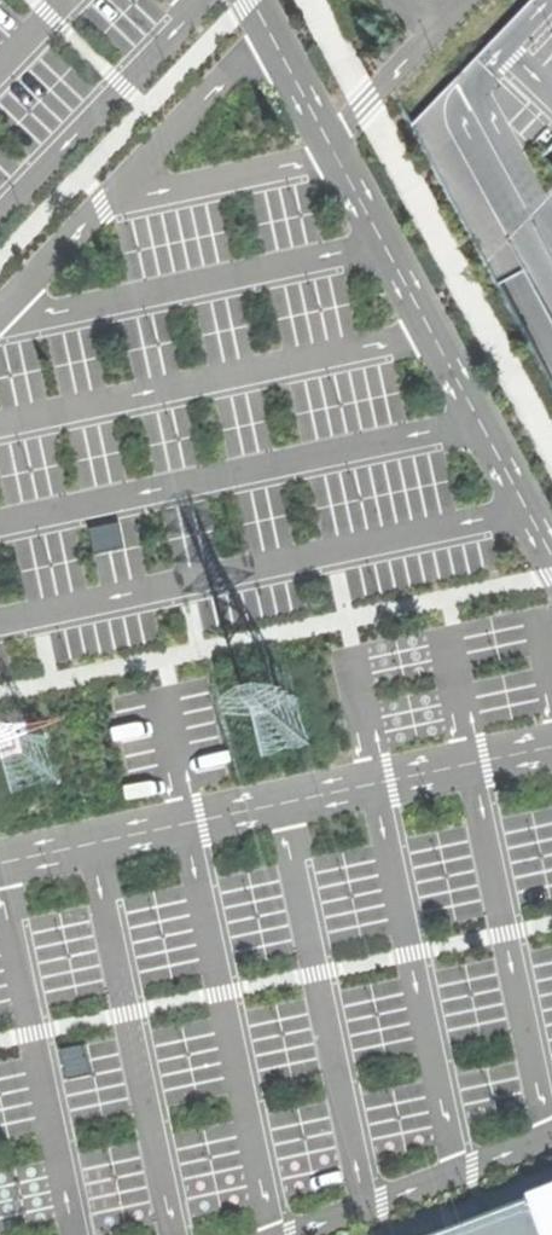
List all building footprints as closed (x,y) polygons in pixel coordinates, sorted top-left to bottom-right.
[(408,126),(551,394),(551,0),(528,0),(408,126)] [(534,1202),(532,1197),(529,1198),(530,1201),(493,1215),(492,1212),(490,1213),(490,1215),(485,1217),(485,1218),(440,1234),(551,1234),(551,1195),(534,1202)]
